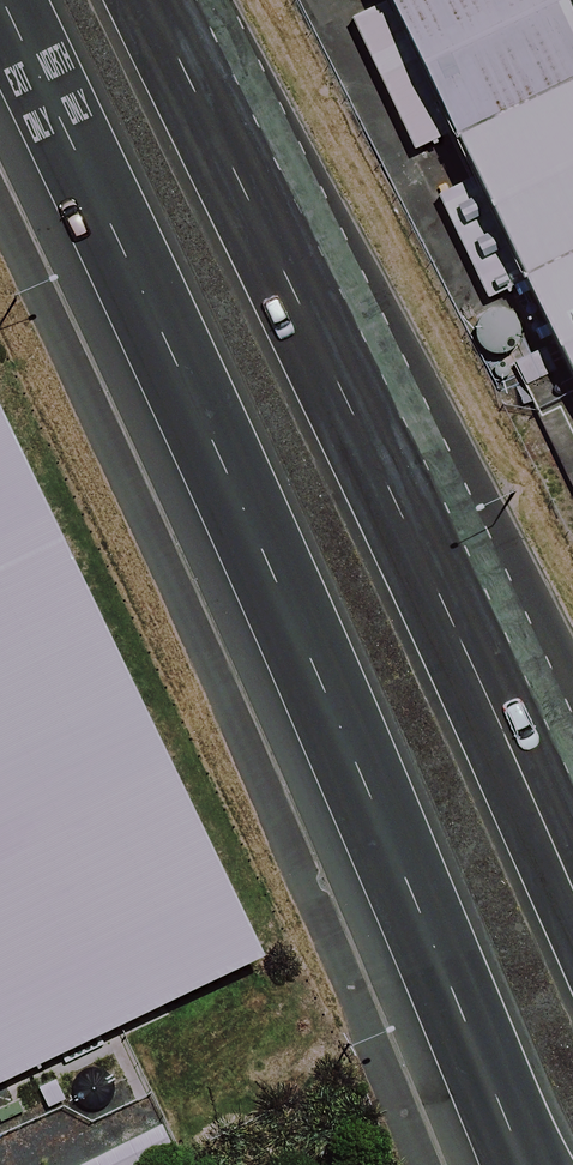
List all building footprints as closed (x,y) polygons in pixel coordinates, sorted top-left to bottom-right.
[(572,410),(572,0),(376,0),(572,410)] [(159,992),(248,949),(0,440),(0,1069),(159,992)]
